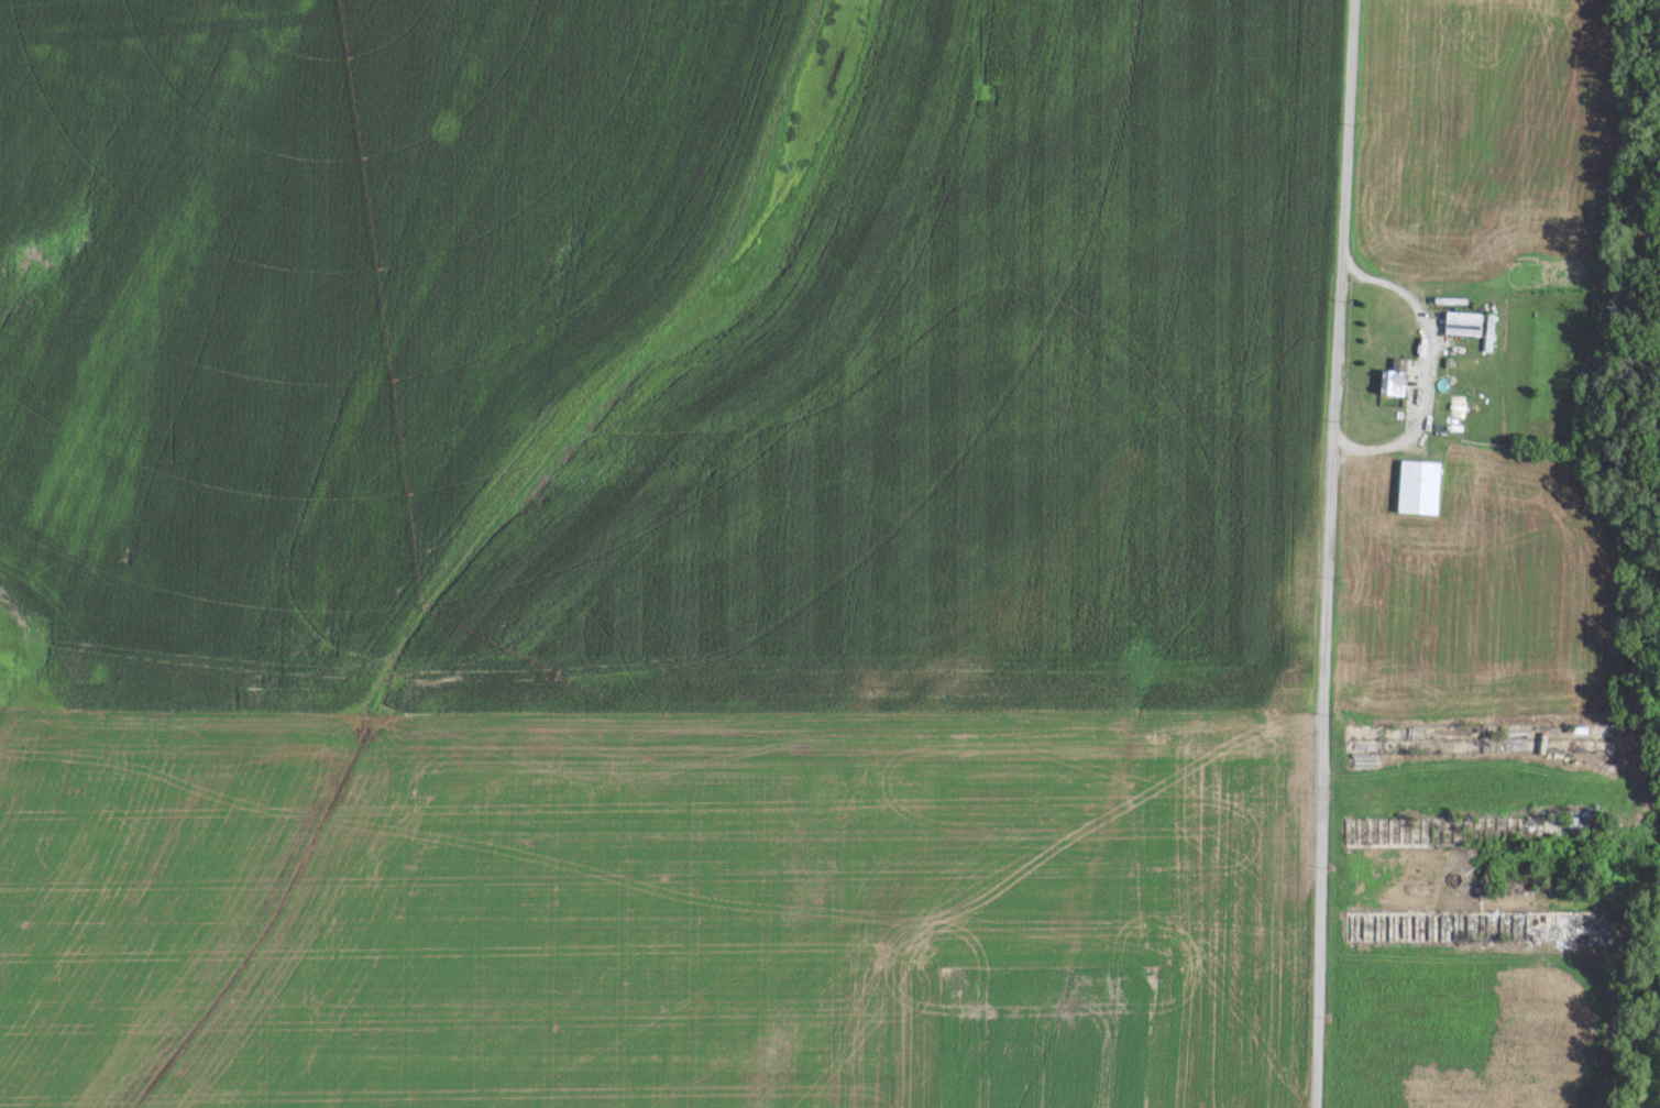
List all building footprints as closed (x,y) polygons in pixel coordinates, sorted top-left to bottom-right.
[(1481,312),(1445,311),(1445,332),(1480,333),(1481,312)] [(1439,461),(1400,459),(1398,511),(1437,512),(1439,461)]
